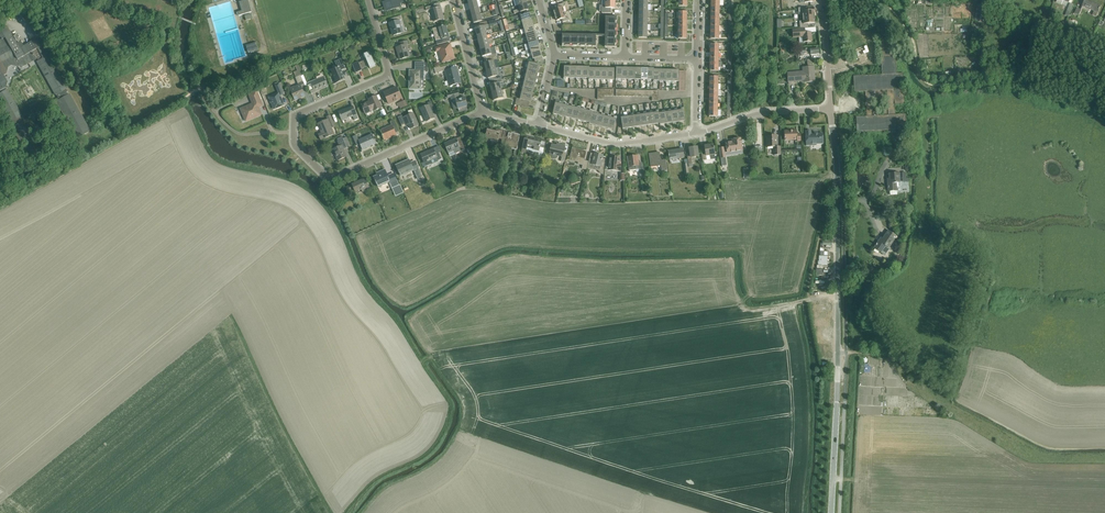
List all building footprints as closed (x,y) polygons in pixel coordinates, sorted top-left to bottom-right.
[(251,12),(247,0),(245,0),(243,1),(239,2),(241,11),(237,12),(238,16),(251,12)] [(383,2),(385,8),(390,7),(390,10),(401,7),(400,3),(403,2),(403,0),(389,0),(383,2)] [(478,7),(476,0),(468,2),(470,9),(478,7)] [(1082,6),(1094,11),(1092,15),(1096,17),(1101,5),(1095,2),(1095,3),(1089,1),(1089,0),(1085,0),(1082,6)] [(518,5),(519,9),(513,11),(514,14),(520,12),(528,9),(526,2),(518,5)] [(615,2),(602,2),(602,6),(599,5),(599,11),(601,11),(601,13),(611,13),(611,8),(615,8),(615,2)] [(555,15),(564,12),(562,7),(565,6),(564,3),(557,5),(558,8),(553,9),(555,15)] [(978,3),(976,18),(986,19),(988,5),(978,3)] [(434,5),(426,7),(426,11),(431,9),(434,21),(444,19),(441,7),(435,8),(434,5)] [(478,7),(470,9),(472,16),(480,14),(478,7)] [(814,13),(813,10),(807,11),(807,7),(798,8),(798,15),(802,14),(802,17),(815,16),(814,13)] [(529,12),(519,15),(512,17),(513,20),(518,19),(518,18),(520,18),(521,21),(531,18),(529,12)] [(564,12),(555,15),(556,21),(562,19),(562,22),(569,20),(568,17),(565,18),(564,12)] [(482,21),(480,14),(472,16),(474,23),(482,21)] [(391,23),(389,23),(390,28),(391,28),(394,35),(403,33),(399,20),(401,20),(400,16),(390,19),(391,23)] [(815,23),(814,20),(815,20),(815,16),(802,17),(803,21),(799,21),(800,27),(808,27),(808,24),(815,23)] [(533,25),(531,18),(521,21),(523,28),(533,25)] [(480,26),(475,28),(476,31),(477,37),(487,35),(486,31),(490,30),(491,30),(490,26),(490,24),(488,24),(487,21),(481,23),(479,23),(480,26)] [(450,41),(449,37),(446,25),(433,29),(437,44),(445,42),(450,41)] [(533,25),(523,28),(525,34),(535,31),(533,25)] [(6,26),(0,30),(0,37),(1,39),(0,40),(0,103),(10,122),(12,121),(13,124),(11,125),(13,127),(12,127),(13,129),(13,130),(27,155),(28,156),(29,157),(39,151),(38,150),(38,149),(24,123),(23,123),(22,122),(20,119),(33,112),(34,114),(56,101),(57,103),(57,104),(75,137),(76,137),(76,138),(89,131),(89,130),(89,129),(70,96),(69,94),(68,95),(66,92),(67,91),(66,89),(66,87),(66,86),(44,47),(43,47),(38,38),(23,46),(20,41),(16,43),(6,26)] [(891,26),(879,26),(879,36),(892,35),(891,26)] [(798,30),(792,30),(793,37),(799,37),(800,42),(804,42),(811,41),(810,32),(805,33),(805,29),(798,30)] [(535,31),(525,34),(527,40),(528,43),(538,40),(537,37),(535,31)] [(487,35),(477,37),(479,44),(493,40),(492,37),(488,39),(487,35)] [(896,74),(896,60),(894,38),(879,39),(882,75),(853,77),(854,92),(865,92),(866,116),(856,117),(856,133),(906,130),(905,114),(895,115),(895,105),(905,104),(903,84),(907,84),(907,79),(903,79),(903,74),(896,74)] [(494,43),(493,40),(479,44),(481,50),(490,48),(489,44),(494,43)] [(528,43),(524,44),(525,48),(527,54),(540,50),(538,43),(538,40),(528,43)] [(396,47),(399,59),(410,56),(406,45),(408,44),(406,41),(400,43),(401,46),(396,47)] [(254,52),(252,44),(246,46),(248,53),(250,52),(250,53),(254,52)] [(454,58),(452,47),(444,49),(443,45),(434,47),(436,52),(438,51),(442,63),(452,60),(451,58),(454,58)] [(495,46),(490,48),(481,50),(483,57),(487,55),(488,58),(496,56),(495,53),(497,53),(495,46)] [(540,50),(527,54),(528,57),(532,56),(533,59),(534,59),(535,62),(537,61),(543,60),(542,56),(540,50)] [(376,66),(369,52),(364,54),(366,60),(358,63),(358,62),(352,65),(355,73),(362,70),(361,69),(367,67),(367,66),(368,65),(370,69),(376,66)] [(496,56),(488,58),(489,62),(484,63),(486,71),(495,68),(493,61),(497,60),(496,56)] [(345,68),(341,59),(335,62),(338,68),(331,70),(336,83),(344,79),(341,70),(345,68)] [(808,67),(802,67),(803,72),(787,73),(788,82),(804,81),(804,82),(815,81),(814,66),(813,66),(812,59),(807,59),(808,67)] [(415,70),(409,70),(409,83),(411,83),(410,89),(419,89),(420,79),(424,79),(424,63),(415,62),(415,70)] [(527,68),(539,71),(540,65),(527,62),(527,64),(528,64),(527,68)] [(294,74),(296,78),(300,76),(301,77),(303,76),(302,72),(299,64),(297,65),(299,71),(294,74)] [(445,71),(449,86),(461,83),(457,68),(450,69),(448,65),(440,68),(440,66),(434,68),(435,73),(445,71)] [(495,68),(486,71),(488,79),(493,77),(494,81),(502,79),(501,75),(499,68),(495,68)] [(527,68),(526,68),(526,70),(527,70),(526,74),(537,77),(539,71),(527,68)] [(526,74),(525,74),(524,76),(526,76),(525,80),(536,83),(537,77),(526,74)] [(301,77),(300,76),(296,78),(299,86),(294,88),(295,89),(290,90),(295,100),(305,96),(301,88),(305,87),(301,77)] [(323,77),(311,82),(307,84),(311,94),(319,90),(318,89),(327,85),(323,77)] [(502,79),(494,81),(495,84),(490,85),(492,93),(501,91),(499,83),(502,82),(502,79)] [(525,80),(523,80),(523,82),(524,83),(523,86),(523,87),(534,89),(536,83),(525,80)] [(283,94),(279,84),(276,85),(279,93),(269,97),(273,108),(276,107),(277,108),(284,105),(280,96),(283,94)] [(523,87),(523,86),(522,86),(521,88),(523,89),(522,93),(521,93),(533,96),(534,89),(523,87)] [(397,87),(383,93),(388,104),(402,98),(397,87)] [(253,104),(240,109),(246,121),(261,114),(258,106),(262,104),(256,91),(248,94),(253,104)] [(501,91),(492,93),(494,101),(503,98),(501,91)] [(458,92),(447,95),(448,98),(450,97),(452,105),(456,104),(457,108),(457,109),(458,109),(459,112),(468,110),(467,106),(464,97),(459,98),(458,95),(459,95),(458,92)] [(521,93),(522,93),(520,92),(520,94),(521,95),(520,99),(523,100),(530,101),(531,102),(533,96),(521,93)] [(369,101),(361,104),(365,114),(373,110),(373,111),(381,108),(376,96),(368,99),(369,101)] [(553,114),(559,115),(562,104),(562,103),(560,102),(560,101),(556,100),(553,114)] [(435,110),(431,101),(428,103),(429,105),(421,108),(426,122),(435,118),(432,112),(435,110)] [(562,104),(559,115),(565,117),(568,106),(568,104),(566,104),(565,105),(562,104)] [(568,106),(565,117),(571,118),(574,107),(574,106),(572,105),(572,107),(568,106)] [(343,110),(338,112),(342,121),(353,116),(355,120),(358,119),(353,107),(343,111),(343,110)] [(574,107),(571,118),(577,120),(580,109),(580,107),(578,107),(578,108),(574,107)] [(584,110),(580,109),(577,120),(583,121),(586,110),(586,109),(584,108),(584,110)] [(677,111),(679,122),(685,121),(683,108),(681,108),(681,110),(677,111)] [(409,115),(403,118),(405,124),(408,123),(410,128),(418,125),(411,110),(408,111),(409,115)] [(586,110),(583,121),(589,123),(592,113),(592,110),(590,110),(590,111),(586,110)] [(650,113),(646,114),(648,125),(654,124),(652,113),(652,111),(650,112),(650,113)] [(656,112),(652,113),(654,124),(660,123),(658,113),(658,111),(656,111),(656,112)] [(589,123),(589,124),(595,125),(598,114),(598,113),(596,112),(596,114),(592,113),(589,123)] [(602,115),(598,114),(595,125),(601,127),(604,116),(604,114),(602,114),(602,115)] [(328,119),(317,124),(321,133),(318,134),(321,140),(334,134),(332,128),(335,127),(330,115),(326,117),(328,119)] [(604,116),(601,127),(607,128),(610,117),(611,116),(608,115),(608,117),(604,116)] [(627,116),(627,115),(625,115),(625,117),(621,117),(623,129),(629,128),(627,116)] [(610,117),(607,128),(614,130),(617,117),(614,117),(614,118),(610,117)] [(399,132),(394,121),(390,122),(392,125),(380,131),(384,140),(396,135),(395,133),(399,132)] [(487,129),(485,137),(498,141),(498,138),(502,139),(501,144),(505,146),(506,144),(511,145),(510,149),(516,150),(520,135),(511,133),(511,134),(508,134),(508,135),(504,134),(504,131),(496,129),(496,131),(487,129)] [(796,130),(784,131),(784,140),(797,140),(797,141),(801,141),(800,134),(797,134),(796,130)] [(816,144),(823,144),(823,133),(817,134),(817,133),(814,133),(814,134),(811,134),(811,130),(805,131),(805,134),(806,146),(816,145),(816,144)] [(358,140),(356,135),(353,137),(357,146),(360,144),(362,150),(376,144),(372,134),(358,140)] [(773,147),(773,155),(781,155),(781,154),(780,151),(780,146),(777,146),(776,135),(771,135),(771,136),(767,136),(767,147),(773,147)] [(526,148),(539,151),(538,153),(539,154),(541,154),(542,154),(543,154),(546,141),(541,140),(525,136),(522,152),(525,152),(526,148)] [(339,147),(333,149),(338,160),(346,157),(343,149),(347,148),(342,137),(337,139),(338,141),(337,141),(339,147)] [(454,154),(455,153),(455,154),(465,150),(459,138),(456,139),(444,144),(449,156),(450,156),(454,154)] [(726,147),(719,148),(720,158),(722,166),(727,166),(725,157),(725,153),(742,150),(741,138),(733,140),(733,141),(726,142),(726,147)] [(547,143),(544,156),(548,157),(549,153),(562,156),(561,161),(564,162),(566,153),(563,152),(565,146),(560,145),(560,147),(556,146),(556,144),(552,143),(552,144),(547,143)] [(710,159),(710,155),(715,154),(713,144),(704,146),(705,152),(701,153),(703,161),(710,159)] [(698,156),(697,147),(689,148),(690,154),(687,154),(688,167),(693,166),(691,157),(698,156)] [(582,169),(586,170),(588,162),(584,160),(586,151),(572,148),(569,160),(578,162),(578,164),(583,165),(582,169)] [(433,149),(420,154),(424,162),(424,163),(425,163),(430,161),(431,163),(432,164),(438,161),(441,159),(438,152),(435,154),(433,149)] [(684,157),(682,149),(668,151),(669,159),(684,157)] [(661,165),(662,171),(666,170),(665,160),(660,160),(659,152),(649,154),(651,167),(661,165)] [(588,162),(587,166),(589,167),(596,169),(596,168),(596,166),(600,167),(599,169),(600,170),(600,171),(601,172),(602,173),(603,173),(604,173),(605,160),(602,159),(603,155),(594,153),(594,154),(590,153),(588,162)] [(636,172),(640,172),(640,176),(646,175),(645,170),(643,170),(642,163),(639,164),(638,155),(627,157),(629,172),(636,171),(636,172)] [(620,158),(612,157),(606,157),(605,170),(620,171),(621,166),(619,166),(620,158)] [(414,170),(417,179),(422,177),(416,163),(411,165),(409,159),(395,165),(400,176),(414,170)] [(381,174),(373,177),(378,187),(389,182),(390,186),(397,183),(393,174),(391,175),(388,176),(385,170),(380,172),(381,174)] [(889,183),(887,183),(888,191),(897,191),(896,186),(900,186),(900,183),(899,173),(889,174),(889,183)] [(421,179),(423,187),(430,185),(428,177),(421,179)] [(352,185),(346,187),(348,192),(354,189),(354,191),(357,190),(358,191),(361,190),(362,192),(369,189),(365,179),(362,180),(351,185),(352,185)] [(399,186),(393,188),(396,195),(401,192),(399,186)] [(888,230),(885,235),(880,242),(878,241),(874,248),(885,255),(890,249),(888,248),(896,236),(888,230)] [(827,264),(827,251),(819,251),(818,264),(827,264)] [(828,313),(828,310),(831,310),(831,305),(815,305),(815,313),(828,313)]
